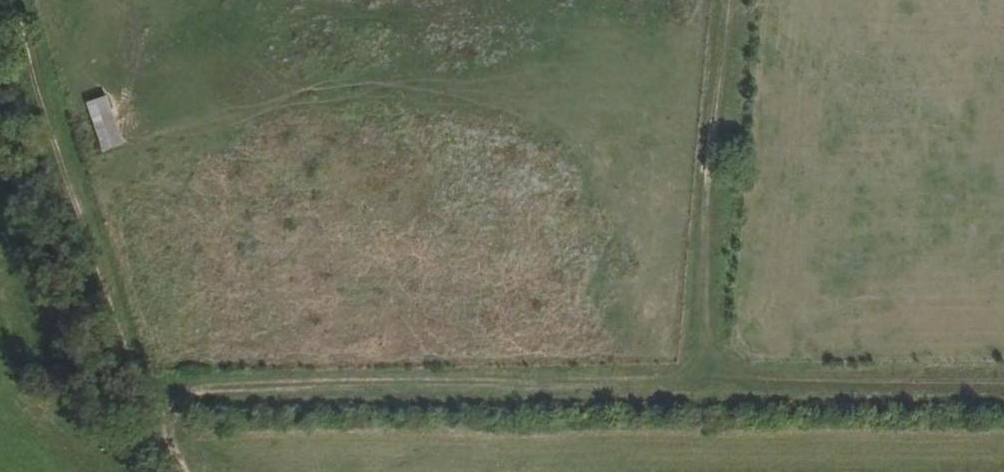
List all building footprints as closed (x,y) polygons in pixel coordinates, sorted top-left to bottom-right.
[(89,99),(105,149),(127,143),(111,93),(89,99)]
